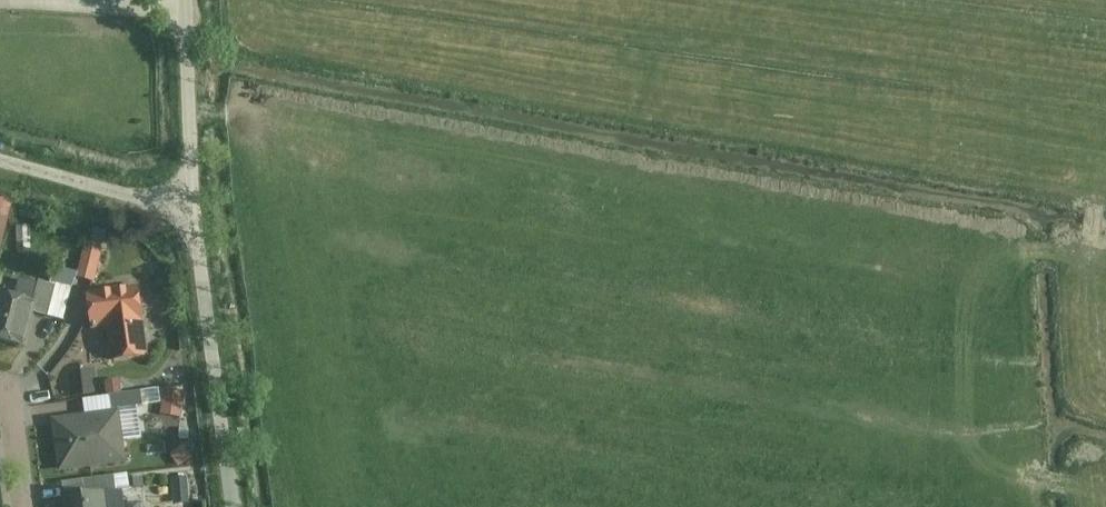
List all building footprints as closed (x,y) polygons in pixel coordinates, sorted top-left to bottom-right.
[(0,195),(0,252),(14,199),(0,195)] [(81,277),(97,280),(104,246),(88,244),(81,277)] [(6,291),(0,314),(0,334),(32,342),(40,312),(49,314),(57,284),(75,288),(79,271),(60,267),(57,281),(43,277),(42,282),(25,277),(20,294),(6,291)] [(90,324),(107,322),(112,362),(146,357),(138,286),(86,293),(90,324)] [(192,391),(172,388),(168,412),(189,415),(192,391)] [(113,394),(114,409),(55,416),(61,468),(131,460),(127,429),(151,426),(147,390),(113,394)] [(194,454),(187,443),(172,452),(179,463),(194,454)] [(88,478),(91,490),(70,495),(72,506),(115,506),(111,487),(121,485),(118,472),(88,478)] [(192,478),(174,480),(176,502),(193,500),(192,478)]
